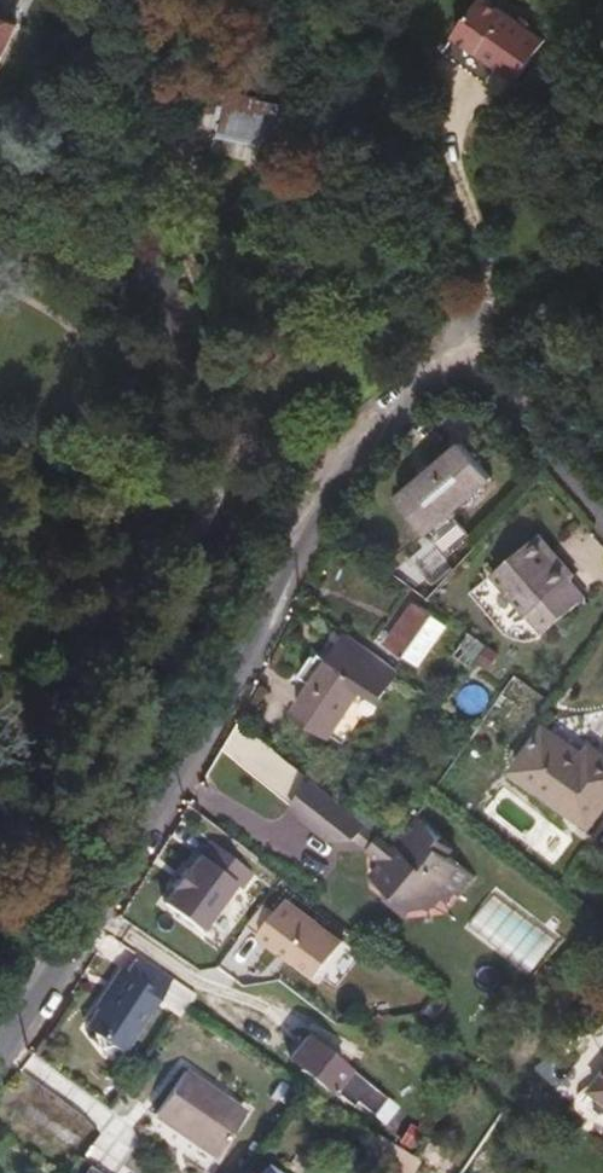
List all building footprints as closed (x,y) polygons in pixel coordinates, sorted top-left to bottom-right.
[(513,78),(535,45),(479,6),(455,39),(513,78)] [(7,54),(20,24),(0,15),(0,50),(7,54)] [(284,109),(233,98),(226,139),(276,151),(284,109)] [(397,497),(427,533),(491,480),(460,444),(397,497)] [(548,558),(553,554),(533,529),(528,534),(548,558)] [(485,568),(537,628),(578,593),(561,572),(564,568),(553,554),(548,558),(528,534),(485,568)] [(387,644),(403,655),(405,652),(429,615),(430,614),(414,603),(387,644)] [(429,615),(405,652),(418,662),(443,624),(429,615)] [(468,632),(452,653),(471,667),(486,645),(468,632)] [(382,657),(352,634),(334,661),(330,659),(315,683),(297,711),(330,735),(361,686),(365,681),(382,657)] [(315,683),(330,659),(322,654),(320,658),(316,656),(303,674),(315,683)] [(400,671),(382,657),(361,686),(380,703),(400,671)] [(442,683),(455,692),(461,683),(449,673),(442,683)] [(587,824),(602,804),(602,756),(590,746),(581,757),(546,730),(516,769),(587,824)] [(364,821),(310,779),(288,806),(330,839),(352,836),(364,821)] [(393,844),(378,832),(366,847),(378,857),(379,860),(370,871),(388,886),(403,897),(414,892),(418,895),(429,894),(433,890),(453,888),(459,893),(478,872),(438,843),(443,835),(418,817),(397,846),(393,844)] [(378,832),(364,821),(352,836),(366,847),(378,832)] [(238,877),(244,882),(255,867),(213,834),(192,863),(189,862),(176,879),(178,881),(167,896),(203,924),(238,877)] [(252,915),(264,925),(289,892),(298,879),(286,870),(252,915)] [(403,897),(388,886),(380,896),(402,914),(410,903),(403,897)] [(528,970),(555,939),(495,891),(467,921),(528,970)] [(264,925),(261,929),(283,945),(285,942),(291,947),(290,950),(318,971),(346,934),(289,892),(264,925)] [(171,978),(138,956),(126,974),(123,972),(96,1009),(133,1034),(157,1000),(171,978)] [(118,968),(92,1006),(96,1009),(123,972),(118,968)] [(171,978),(157,1000),(177,1014),(191,992),(171,978)] [(133,1034),(96,1009),(84,1026),(98,1036),(100,1047),(110,1046),(127,1043),(133,1034)] [(371,1115),(384,1100),(303,1035),(293,1047),(286,1055),(350,1108),(355,1103),(371,1115)] [(121,1052),(127,1043),(110,1046),(121,1052)] [(244,1114),(184,1072),(153,1116),(214,1157),(244,1114)] [(602,1097),(602,1075),(593,1089),(602,1097)] [(593,1089),(578,1107),(588,1114),(595,1129),(602,1132),(602,1097),(593,1089)] [(397,1110),(384,1100),(371,1115),(385,1124),(397,1110)] [(376,1135),(364,1157),(393,1172),(414,1172),(420,1162),(376,1135)] [(261,1172),(285,1172),(269,1162),(261,1172)]
